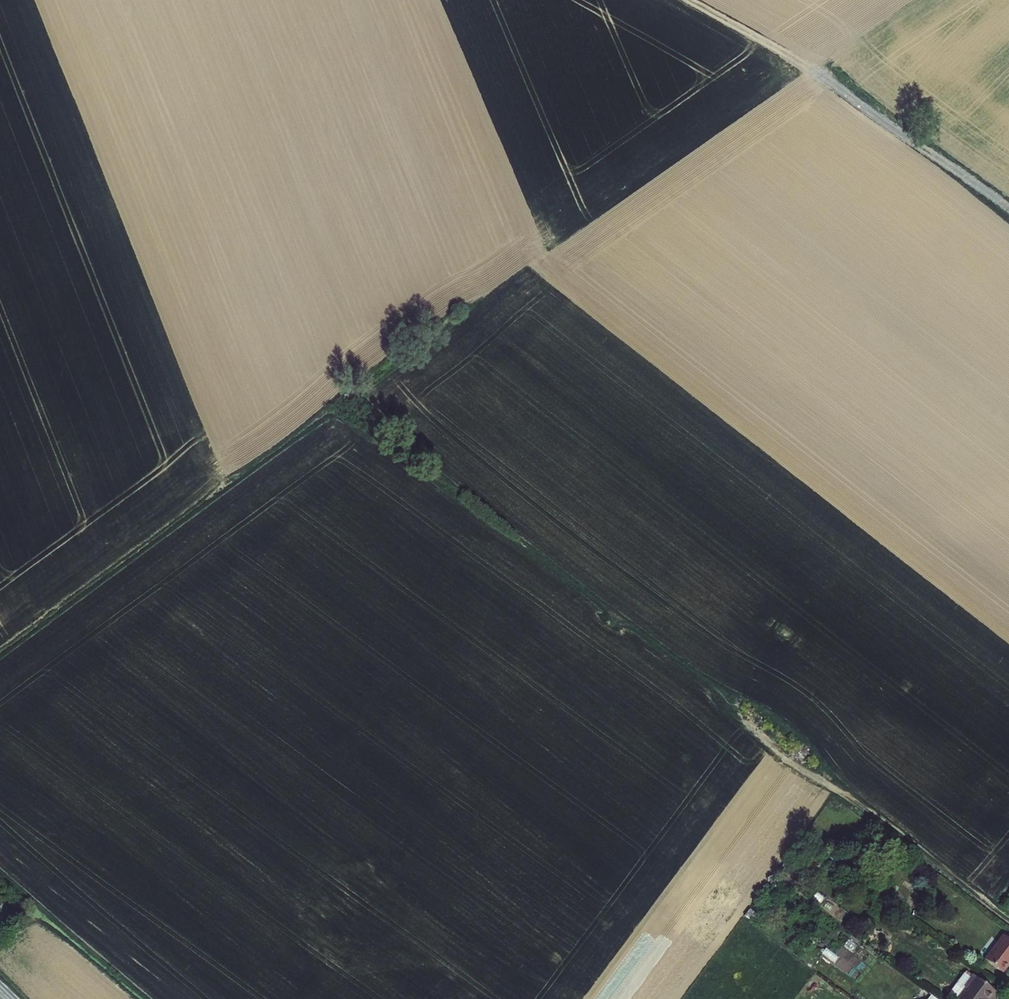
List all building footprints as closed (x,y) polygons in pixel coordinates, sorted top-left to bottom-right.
[(1003,972),(1008,965),(1008,938),(1003,934),(984,958),(1003,972)] [(970,977),(965,973),(964,972),(948,994),(954,998),(955,998),(964,986),(963,985),(970,977)] [(999,992),(972,974),(971,974),(970,977),(963,985),(964,986),(955,998),(994,998),(999,992)]
